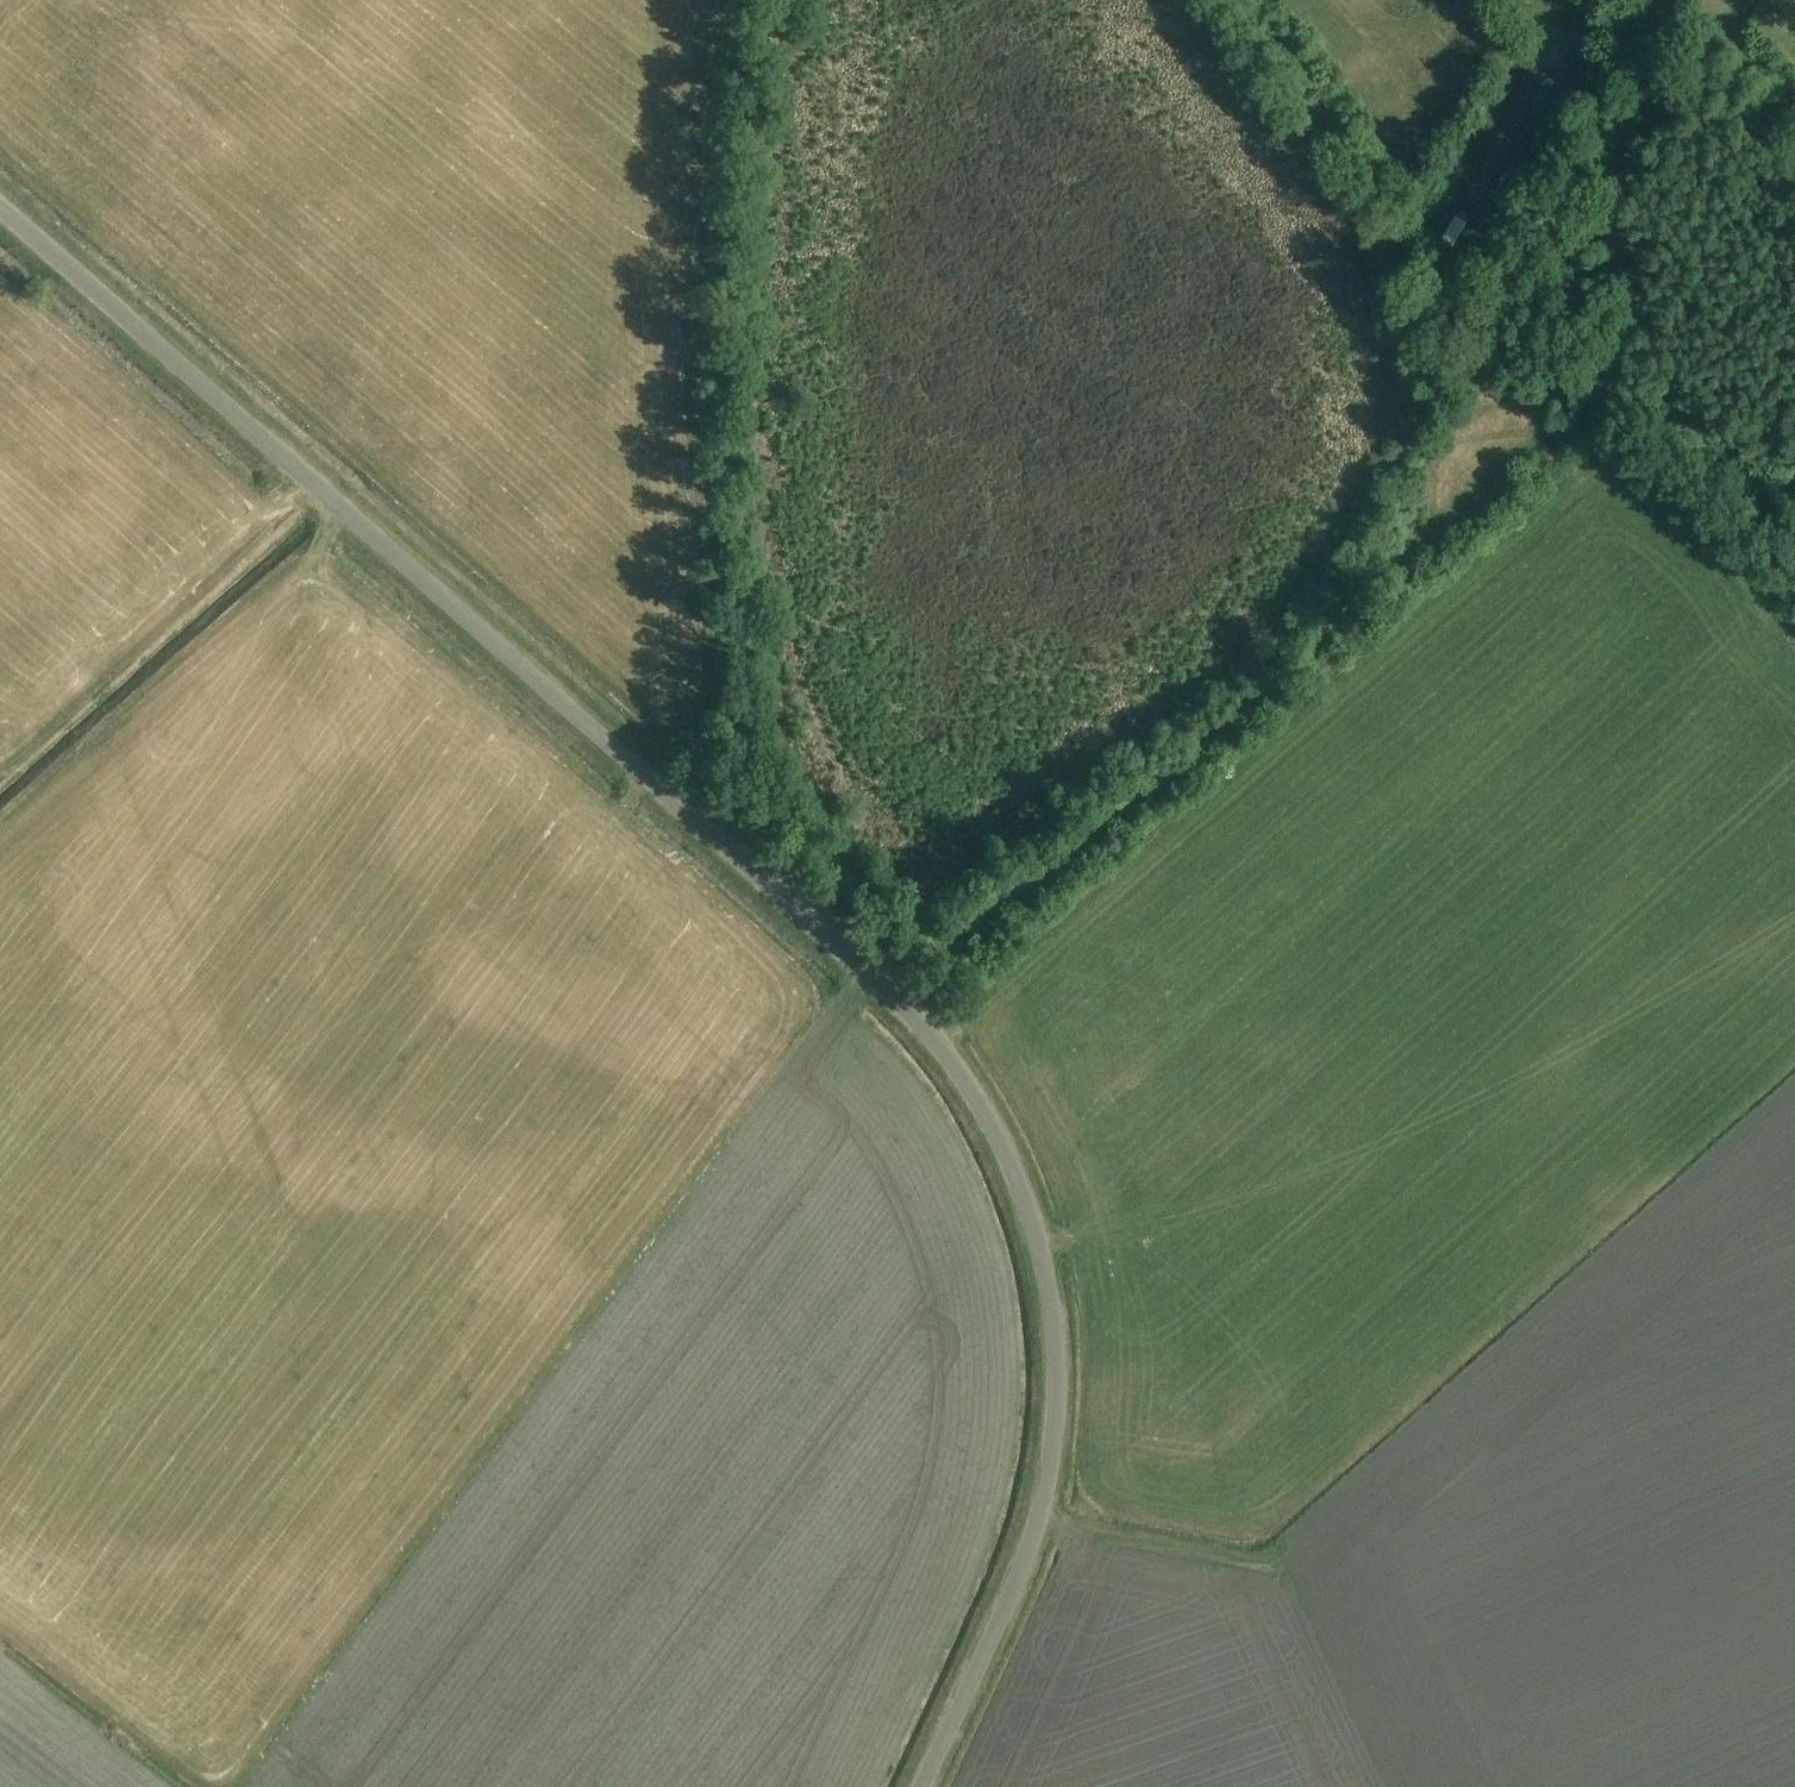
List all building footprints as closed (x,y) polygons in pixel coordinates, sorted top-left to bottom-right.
[(1407,437),(1404,444),(1411,446),(1415,440),(1407,437)]
